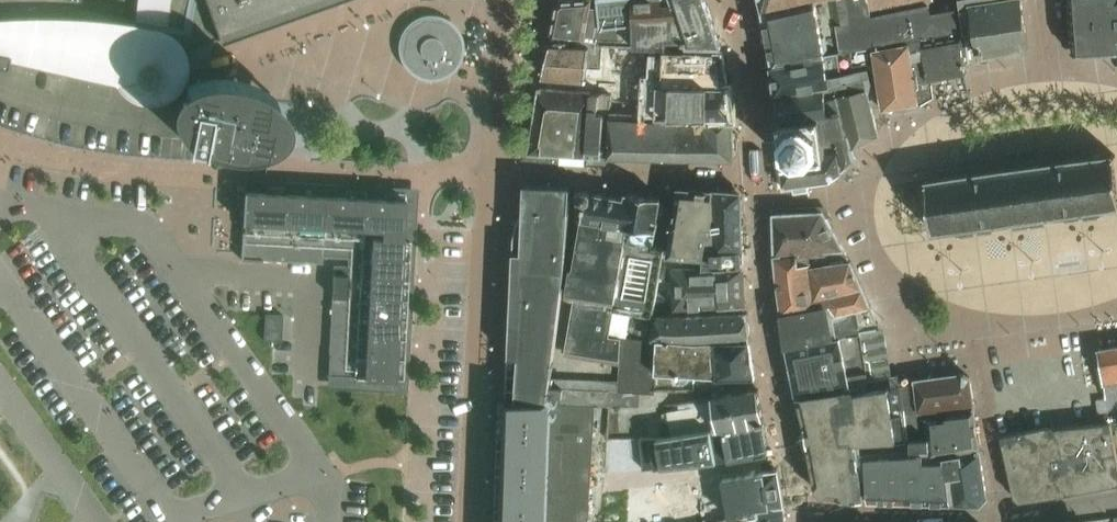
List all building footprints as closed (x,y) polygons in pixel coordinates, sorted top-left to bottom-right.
[(1,103),(4,90),(13,92),(23,94),(17,127),(15,126),(15,128),(38,135),(62,141),(87,147),(111,151),(135,153),(162,156),(188,157),(215,156),(241,155),(268,153),(267,151),(266,151),(264,110),(267,111),(267,109),(265,108),(195,87),(196,65),(197,44),(219,36),(321,0),(0,0),(0,103),(1,103)] [(563,46),(564,36),(585,36),(592,0),(565,0),(563,0),(558,5),(550,45),(563,46)] [(635,49),(633,0),(592,0),(585,36),(564,36),(563,46),(588,47),(602,47),(635,49)] [(724,52),(723,50),(707,0),(633,0),(635,49),(657,49),(657,50),(724,52)] [(762,9),(763,11),(828,0),(760,0),(762,9)] [(763,11),(772,64),(827,55),(826,52),(874,44),(910,38),(918,36),(922,36),(958,30),(960,30),(956,4),(940,7),(940,10),(933,11),(931,2),(868,12),(866,0),(828,0),(763,11)] [(868,12),(931,2),(934,0),(866,0),(868,12)] [(964,29),(965,32),(968,46),(979,44),(981,57),(1030,49),(1023,0),(960,0),(964,29)] [(1073,52),(1084,51),(1085,57),(1116,55),(1116,0),(1070,0),(1073,52)] [(447,25),(426,21),(408,33),(404,54),(417,72),(437,76),(455,64),(459,42),(447,25)] [(965,32),(922,39),(929,79),(932,78),(967,74),(965,62),(969,62),(965,32)] [(918,36),(910,38),(911,42),(917,82),(920,102),(931,95),(929,79),(922,39),(922,36),(918,36)] [(910,38),(874,44),(884,103),(885,107),(920,102),(917,82),(911,42),(910,38)] [(873,105),(884,103),(874,44),(826,52),(827,55),(772,64),(777,92),(837,85),(869,80),(873,105)] [(588,47),(563,46),(550,45),(543,76),(587,79),(588,68),(600,70),(602,47),(588,47)] [(657,49),(635,49),(602,47),(600,70),(588,68),(587,79),(602,81),(729,86),(724,52),(657,50),(657,49)] [(404,75),(395,74),(394,88),(399,89),(398,102),(431,106),(434,75),(404,72),(404,75)] [(879,134),(873,105),(869,80),(837,85),(847,135),(840,137),(842,151),(844,165),(845,169),(857,157),(855,147),(878,135),(879,134)] [(602,81),(600,93),(600,94),(610,95),(608,115),(665,118),(733,117),(729,86),(602,81)] [(847,135),(837,85),(777,92),(781,120),(818,118),(823,153),(842,151),(840,137),(847,135)] [(591,93),(550,89),(540,88),(538,103),(531,151),(586,156),(591,94),(591,93)] [(591,93),(591,94),(586,156),(600,157),(602,114),(608,115),(610,95),(600,94),(600,93),(591,93)] [(601,152),(608,153),(609,153),(608,157),(733,160),(733,117),(665,118),(608,115),(602,114),(600,157),(601,157),(601,152)] [(787,160),(823,153),(818,118),(781,120),(787,160)] [(840,169),(844,165),(842,151),(823,153),(787,160),(781,160),(785,188),(794,186),(795,192),(809,190),(808,185),(832,180),(841,172),(840,169)] [(933,231),(1116,206),(1116,177),(1114,153),(927,179),(933,231)] [(609,406),(609,390),(550,387),(565,270),(571,186),(525,184),(524,209),(517,223),(514,237),(507,400),(508,400),(596,406),(609,407),(609,406)] [(742,193),(685,188),(680,187),(669,254),(705,258),(705,257),(714,258),(714,251),(744,251),(742,193)] [(619,366),(620,366),(622,339),(610,338),(613,317),(618,317),(620,312),(654,316),(667,234),(658,232),(663,202),(661,202),(661,199),(626,192),(625,194),(619,198),(592,193),(590,191),(584,190),(581,192),(580,199),(578,212),(582,217),(574,270),(571,269),(567,296),(574,298),(565,357),(619,366)] [(356,356),(355,370),(397,372),(406,200),(244,191),(242,222),(243,222),(241,259),(276,261),(294,262),(315,263),(322,264),(322,257),(348,259),(347,265),(347,276),(334,275),(331,333),(329,355),(356,356)] [(826,257),(847,255),(845,251),(823,213),(774,214),(775,255),(775,256),(794,254),(796,262),(826,260),(826,257)] [(705,267),(745,267),(744,251),(714,251),(714,258),(705,257),(705,258),(706,258),(705,260),(705,267)] [(870,306),(847,255),(826,257),(826,260),(796,262),(794,254),(775,256),(783,313),(832,304),(838,313),(870,306)] [(334,265),(334,275),(347,276),(347,265),(334,265)] [(705,267),(704,267),(704,268),(674,269),(676,308),(746,305),(745,267),(705,267)] [(877,322),(870,306),(838,313),(832,304),(783,313),(787,347),(841,337),(877,322)] [(654,318),(654,316),(620,312),(618,317),(613,317),(610,338),(622,339),(641,340),(644,316),(654,318)] [(658,317),(658,319),(654,341),(652,341),(696,343),(751,340),(749,312),(674,318),(658,317)] [(283,315),(265,314),(264,340),(282,341),(283,315)] [(796,389),(892,375),(885,327),(880,327),(877,322),(841,337),(787,347),(787,348),(796,389)] [(641,340),(622,339),(620,366),(619,366),(618,390),(619,392),(640,393),(656,394),(656,392),(696,390),(695,376),(717,377),(717,379),(756,378),(751,340),(696,343),(652,341),(641,340)] [(1098,350),(1103,385),(1105,399),(1116,397),(1116,347),(1098,350)] [(865,451),(912,450),(911,438),(929,436),(927,412),(921,413),(916,380),(915,372),(892,375),(796,389),(809,444),(816,487),(826,496),(829,496),(843,496),(863,499),(868,500),(865,451)] [(921,413),(927,412),(974,405),(969,376),(966,374),(916,380),(921,413)] [(668,436),(658,437),(662,466),(669,467),(685,465),(718,461),(729,460),(771,453),(765,421),(760,389),(714,398),(664,405),(666,414),(681,412),(683,434),(668,436)] [(639,407),(640,393),(619,392),(618,390),(609,390),(609,406),(639,407)] [(508,400),(504,521),(589,521),(596,406),(508,400)] [(931,455),(945,453),(979,447),(974,407),(974,405),(927,412),(929,436),(931,455)] [(1002,437),(1002,438),(1002,439),(1013,488),(1014,490),(1015,497),(1021,502),(1116,485),(1116,455),(1114,440),(1111,423),(1054,429),(1054,426),(1003,436),(1002,437)] [(865,451),(868,500),(952,501),(945,453),(931,455),(929,436),(911,438),(912,450),(865,451)] [(945,453),(953,501),(982,501),(988,496),(980,449),(979,447),(945,453)] [(774,471),(727,479),(733,518),(760,513),(759,509),(783,505),(778,471),(774,471)] [(623,489),(627,521),(706,521),(708,521),(702,478),(623,489)] [(718,520),(719,521),(785,521),(783,505),(759,509),(760,513),(733,518),(718,520)]
